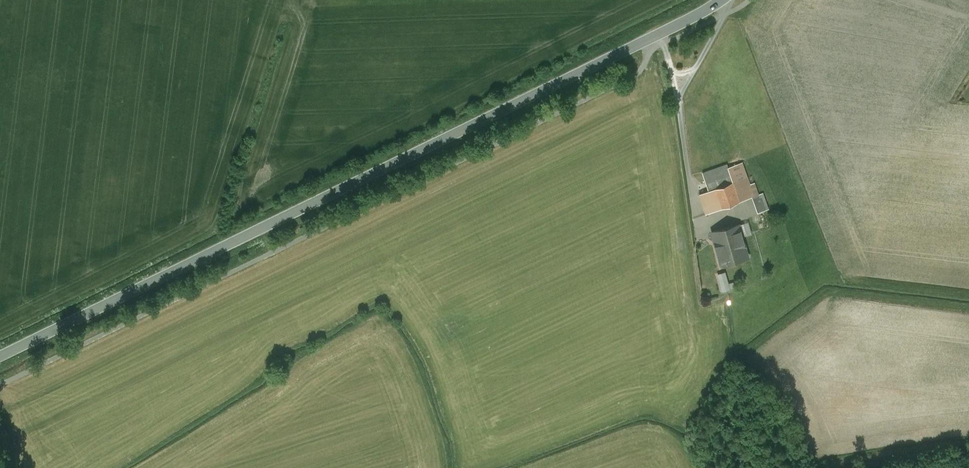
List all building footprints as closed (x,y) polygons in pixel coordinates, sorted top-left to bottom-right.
[(727,164),(703,172),(709,190),(713,189),(733,182),(727,164)] [(752,196),(746,177),(739,180),(745,199),(752,196)] [(733,182),(713,189),(720,208),(745,199),(739,180),(733,182)] [(709,190),(699,194),(706,213),(720,208),(713,189),(709,190)] [(736,219),(710,226),(719,258),(745,250),(739,229),(760,223),(756,210),(735,216),(736,219)] [(722,292),(732,289),(727,271),(717,273),(722,292)]
